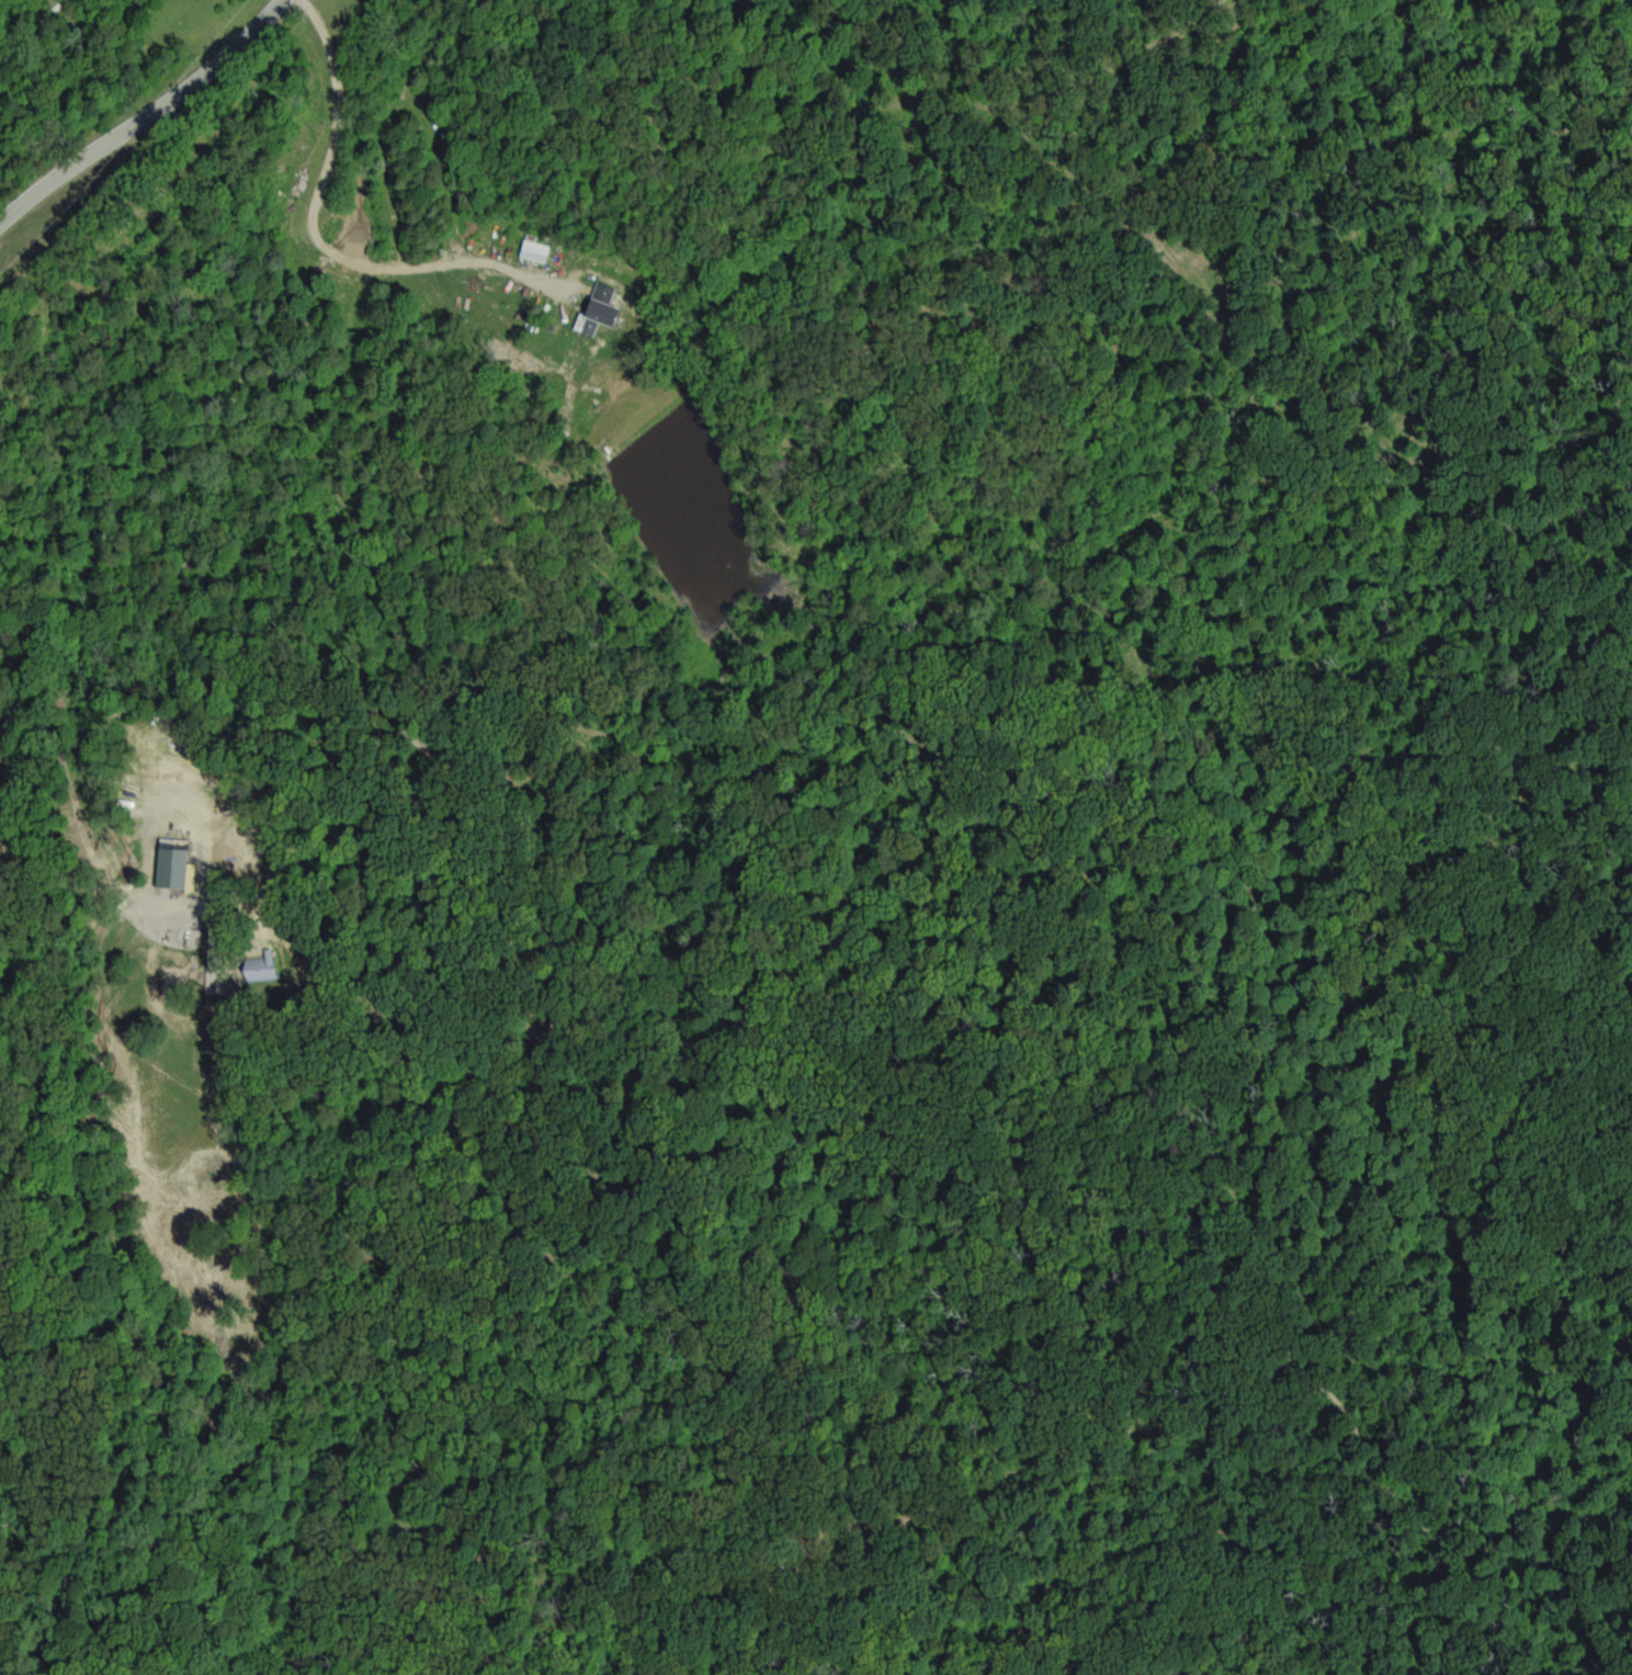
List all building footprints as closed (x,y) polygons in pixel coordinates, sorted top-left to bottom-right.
[(550,244),(524,238),(520,255),(546,262),(550,244)] [(616,287),(597,280),(586,312),(581,311),(574,328),(595,336),(601,319),(617,325),(624,306),(611,301),(616,287)] [(158,885),(186,887),(189,838),(174,837),(174,846),(161,845),(158,885)] [(244,979),(274,978),(273,947),(264,947),(265,957),(243,958),(244,979)]
